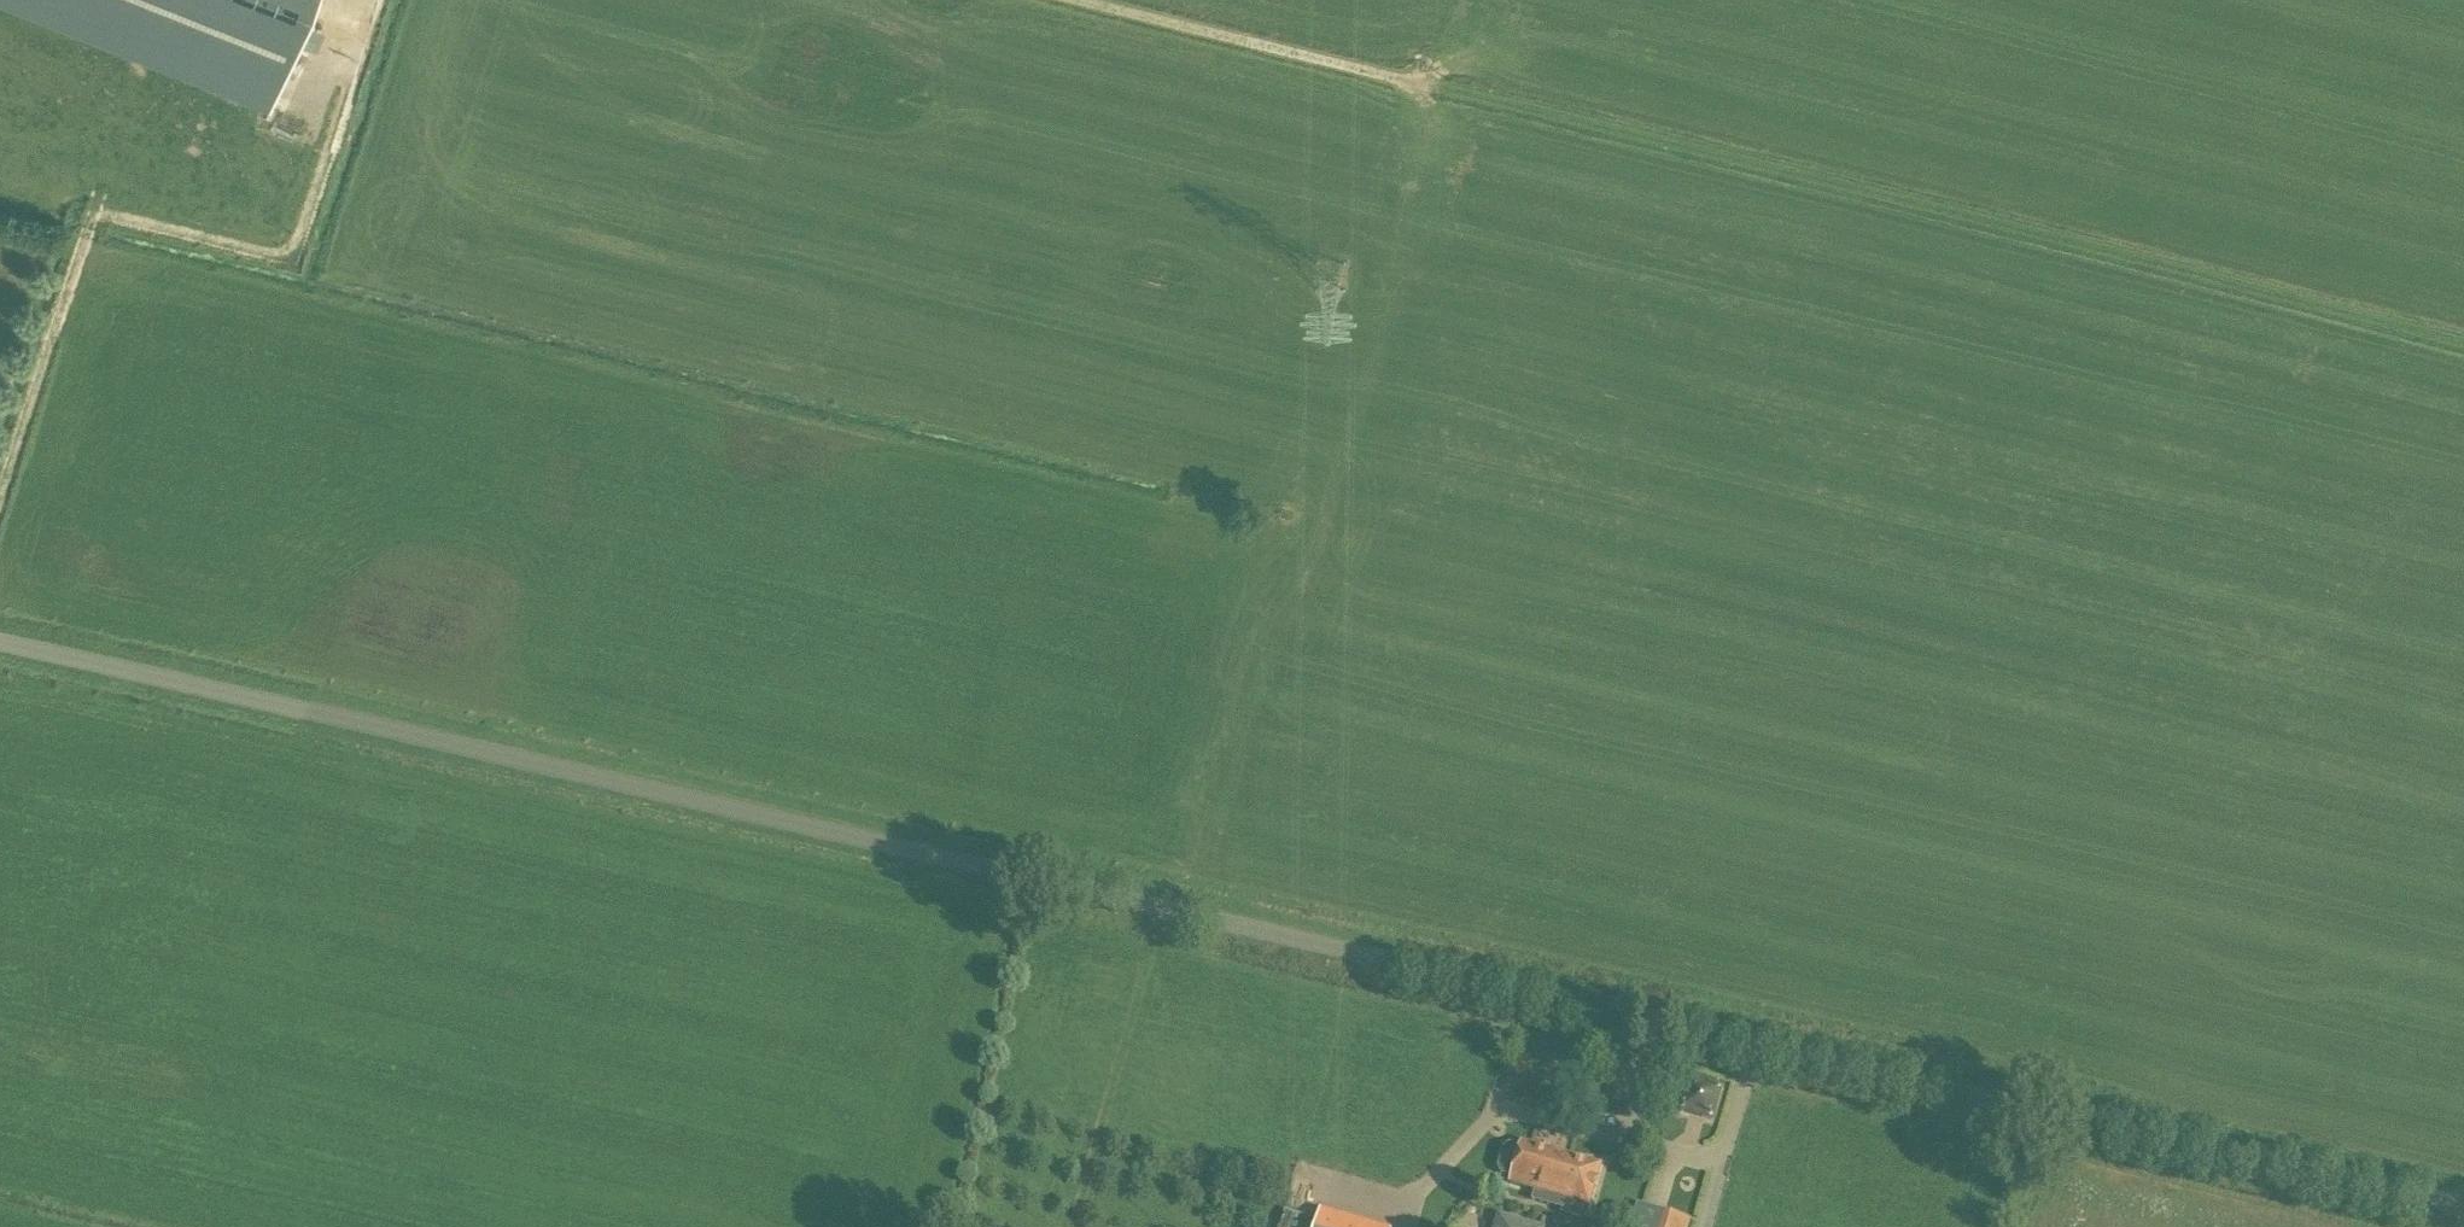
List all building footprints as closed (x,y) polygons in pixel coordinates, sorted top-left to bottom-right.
[(268,108),(310,0),(0,0),(0,2),(268,108)] [(1689,1078),(1679,1114),(1714,1124),(1724,1088),(1689,1078)] [(1564,1174),(1569,1159),(1519,1145),(1508,1186),(1533,1193),(1535,1186),(1540,1188),(1546,1169),(1564,1174)] [(1319,1210),(1314,1226),(1380,1226),(1319,1210)] [(1691,1220),(1663,1212),(1658,1226),(1688,1226),(1691,1220)]
